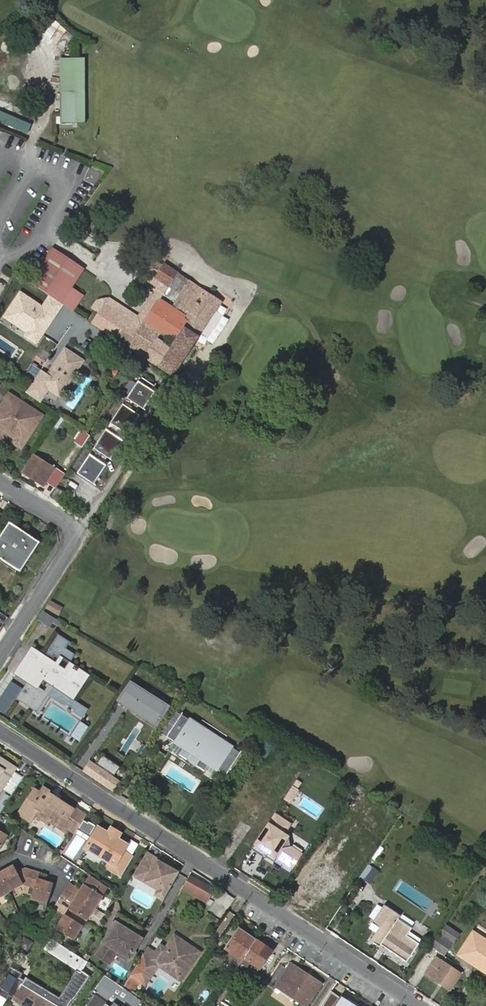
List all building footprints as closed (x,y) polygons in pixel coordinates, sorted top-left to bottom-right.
[(65,124),(89,124),(88,59),(64,59),(65,124)] [(8,114),(5,123),(30,133),(33,124),(8,114)] [(62,301),(81,267),(55,249),(33,281),(62,301)] [(143,278),(146,280),(157,264),(154,262),(143,278)] [(160,368),(174,377),(198,338),(221,303),(192,284),(184,279),(170,269),(169,272),(162,268),(157,264),(146,280),(158,288),(157,291),(163,295),(160,299),(159,299),(145,322),(140,328),(157,340),(161,334),(168,339),(175,343),(172,347),(172,349),(160,368)] [(86,270),(81,267),(62,301),(76,311),(86,296),(74,288),(86,270)] [(62,308),(47,298),(43,304),(20,289),(2,316),(26,332),(24,336),(38,345),(62,308)] [(115,337),(127,320),(110,307),(114,301),(110,298),(102,300),(99,305),(104,308),(100,313),(96,320),(94,323),(115,337)] [(127,320),(140,328),(145,322),(114,301),(110,307),(127,320)] [(154,345),(157,340),(140,328),(127,320),(115,337),(129,347),(146,358),(154,345)] [(146,358),(160,368),(172,349),(172,347),(175,343),(168,339),(161,334),(157,340),(154,345),(146,358)] [(85,341),(82,346),(96,356),(100,350),(85,341)] [(57,384),(65,389),(84,361),(66,350),(48,378),(43,385),(52,391),(57,384)] [(145,379),(131,400),(145,410),(157,393),(154,391),(156,387),(145,379)] [(46,390),(34,381),(34,382),(26,393),(38,401),(46,390)] [(60,397),(65,389),(57,384),(52,391),(60,397)] [(46,390),(38,401),(42,404),(50,392),(46,390)] [(15,439),(12,444),(21,449),(42,417),(17,400),(17,398),(11,395),(9,396),(0,409),(0,429),(15,439)] [(127,406),(114,425),(128,435),(141,416),(127,406)] [(109,431),(97,450),(111,460),(124,441),(109,431)] [(91,437),(83,432),(75,444),(83,449),(91,437)] [(44,485),(55,468),(33,454),(22,471),(44,485)] [(92,456),(80,474),(94,484),(107,466),(92,456)] [(65,475),(55,468),(46,483),(56,489),(56,488),(65,475)] [(67,494),(58,488),(52,498),(61,503),(67,494)] [(14,525),(0,545),(0,558),(18,570),(23,562),(39,542),(14,525)] [(63,609),(50,601),(46,608),(59,615),(63,609)] [(46,609),(39,619),(52,630),(59,620),(46,609)] [(59,634),(42,660),(30,652),(16,673),(29,681),(17,699),(38,713),(55,686),(74,698),(89,676),(70,663),(76,655),(67,648),(70,642),(59,634)] [(171,707),(131,682),(118,703),(158,728),(171,707)] [(241,755),(182,715),(167,738),(227,777),(241,755)] [(113,790),(125,771),(106,758),(108,755),(99,749),(85,770),(99,781),(113,790)] [(11,769),(0,762),(0,786),(11,769)] [(24,777),(11,769),(0,786),(0,787),(12,795),(23,778),(24,777)] [(75,833),(87,816),(74,808),(73,809),(57,799),(55,800),(50,797),(51,795),(52,793),(44,788),(41,793),(35,789),(19,814),(32,822),(36,816),(40,810),(52,818),(50,822),(66,832),(68,829),(75,833)] [(48,825),(50,822),(52,818),(40,810),(36,816),(48,825)] [(292,824),(275,813),(254,846),(295,872),(306,856),(291,846),(291,837),(286,834),(292,824)] [(92,833),(95,826),(85,822),(82,829),(92,833)] [(86,846),(109,861),(114,865),(111,869),(120,875),(133,856),(124,851),(129,844),(118,838),(110,832),(100,825),(86,846)] [(114,827),(110,832),(118,838),(122,832),(114,827)] [(159,861),(147,853),(134,875),(159,890),(155,895),(163,900),(179,873),(158,862),(159,861)] [(327,902),(344,875),(317,859),(301,886),(327,902)] [(114,865),(109,861),(106,866),(111,869),(114,865)] [(0,873),(0,875),(10,892),(24,883),(29,885),(33,870),(25,868),(18,872),(14,865),(9,868),(8,872),(4,871),(0,873)] [(371,867),(364,879),(370,883),(378,871),(371,867)] [(33,870),(29,885),(36,887),(33,898),(49,903),(55,883),(49,881),(46,883),(44,880),(39,878),(40,872),(33,870)] [(0,875),(0,898),(10,892),(0,875)] [(205,884),(190,875),(184,886),(208,900),(214,890),(205,884)] [(104,896),(88,887),(85,890),(82,891),(70,883),(66,890),(96,909),(104,896)] [(208,900),(184,886),(182,889),(206,903),(208,900)] [(88,922),(96,909),(66,890),(62,897),(74,904),(74,908),(72,912),(85,920),(88,922)] [(219,918),(233,898),(222,890),(208,910),(219,918)] [(393,953),(400,958),(407,962),(419,944),(407,935),(412,928),(398,919),(400,916),(384,905),(372,924),(379,928),(371,941),(380,947),(381,945),(393,953)] [(81,926),(85,920),(72,912),(68,918),(66,916),(63,921),(64,924),(61,925),(57,930),(75,942),(84,927),(81,926)] [(116,923),(96,955),(102,958),(106,951),(112,955),(115,949),(129,957),(141,938),(116,923)] [(431,947),(444,955),(452,944),(459,934),(446,925),(431,947)] [(232,941),(227,948),(232,952),(225,963),(236,970),(243,960),(245,957),(257,940),(240,929),(232,941)] [(485,966),(485,940),(473,932),(458,955),(473,965),(476,960),(485,966)] [(19,945),(27,950),(32,941),(20,934),(11,950),(15,952),(19,945)] [(77,970),(80,973),(82,970),(87,963),(51,938),(44,948),(77,970)] [(149,963),(141,957),(140,959),(131,974),(124,986),(133,992),(141,981),(145,984),(159,965),(179,979),(197,953),(175,938),(167,950),(161,946),(156,952),(149,963)] [(272,950),(257,940),(245,957),(261,968),(272,950)] [(147,947),(141,957),(149,963),(156,952),(147,947)] [(106,951),(102,958),(110,963),(116,954),(127,961),(129,957),(115,949),(112,955),(106,951)] [(476,960),(473,965),(485,973),(485,966),(476,960)] [(432,977),(450,989),(460,973),(442,961),(432,977)] [(306,1005),(307,1005),(322,984),(291,963),(276,985),(306,1005)] [(3,988),(14,992),(22,973),(12,969),(3,988)] [(92,976),(82,970),(80,973),(77,970),(60,998),(26,977),(12,999),(22,1005),(70,1005),(92,976)] [(105,973),(92,992),(111,1005),(123,1005),(125,1002),(131,1005),(138,1005),(143,1000),(105,973)] [(353,1004),(347,1000),(341,997),(334,1005),(355,1005),(353,1004)]
